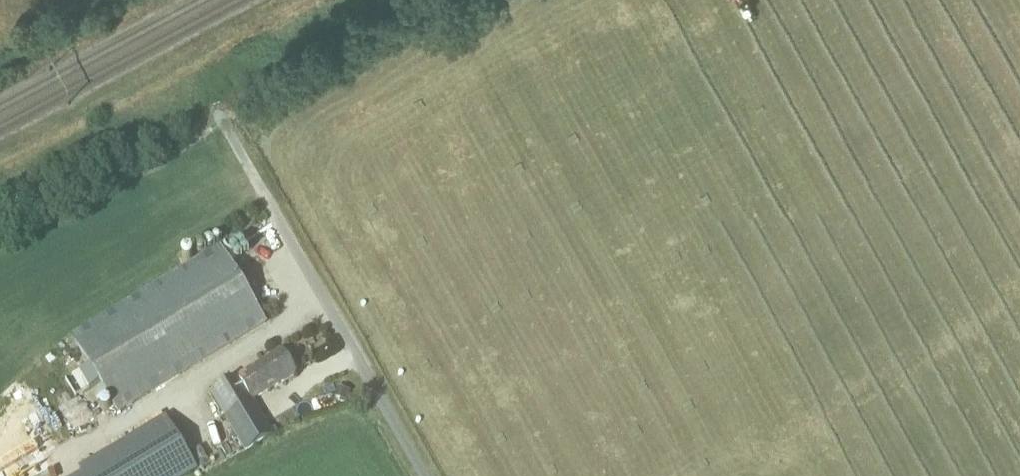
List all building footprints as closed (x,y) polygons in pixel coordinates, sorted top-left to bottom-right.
[(267,322),(221,246),(71,338),(117,413),(267,322)] [(297,373),(283,349),(211,392),(246,450),(273,433),(253,399),(297,373)] [(195,471),(197,469),(166,419),(105,455),(80,470),(84,475),(83,475),(186,475),(195,471)]
